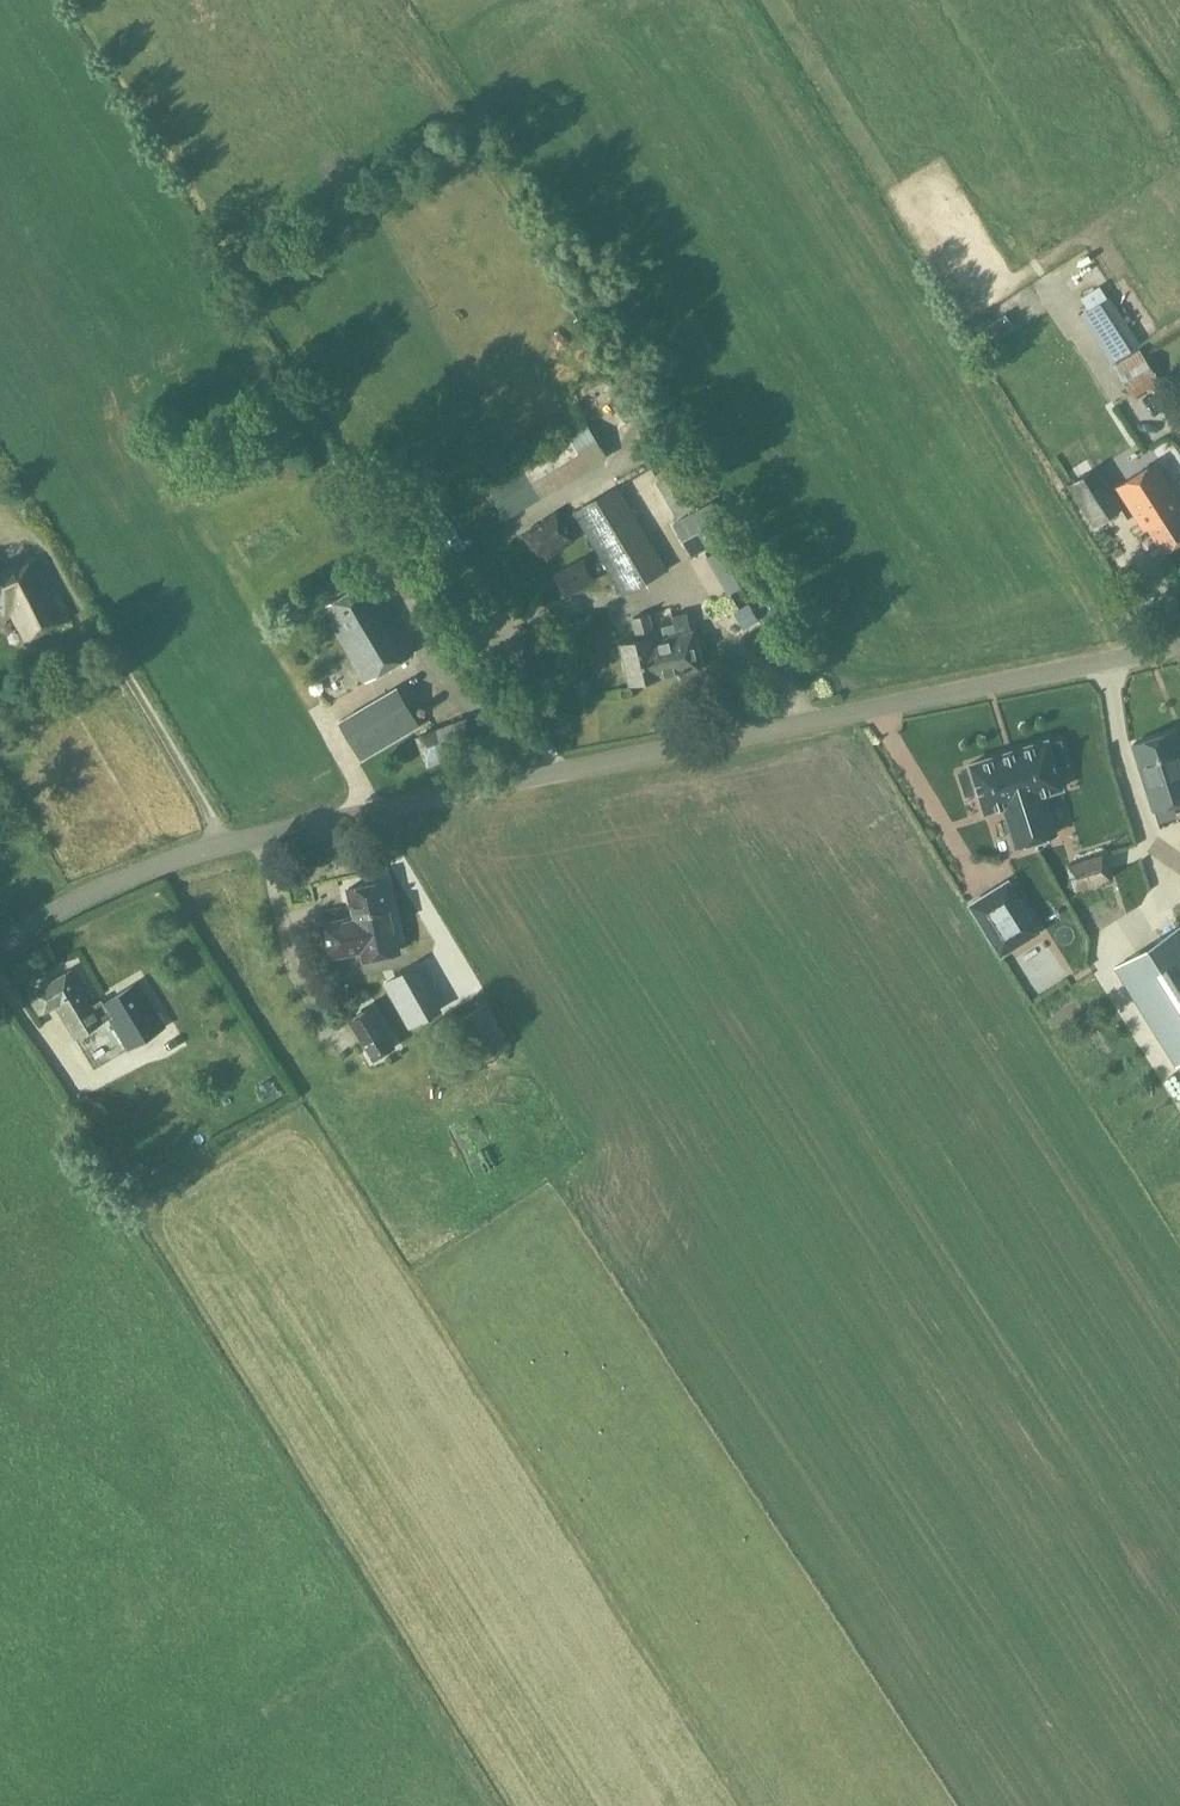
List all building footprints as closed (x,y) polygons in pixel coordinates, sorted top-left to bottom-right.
[(1110,364),(1140,345),(1112,298),(1081,317),(1110,364)] [(1160,382),(1140,350),(1114,366),(1134,398),(1160,382)] [(523,467),(488,487),(507,519),(542,498),(591,468),(607,459),(595,440),(588,427),(572,437),(568,440),(523,467)] [(1156,463),(1118,487),(1145,530),(1148,528),(1164,553),(1179,542),(1179,500),(1156,463)] [(705,501),(685,468),(657,484),(676,517),(705,501)] [(1093,526),(1094,526),(1104,521),(1123,509),(1097,468),(1068,487),(1093,526)] [(669,570),(619,487),(575,513),(625,597),(669,570)] [(693,563),(733,539),(710,501),(671,524),(693,563)] [(541,563),(575,542),(557,512),(523,533),(541,563)] [(735,542),(708,558),(730,596),(757,580),(735,542)] [(597,582),(584,559),(554,576),(567,599),(597,582)] [(70,619),(38,560),(32,564),(31,562),(5,574),(4,573),(0,575),(0,604),(7,617),(14,614),(27,640),(70,619)] [(1131,563),(1117,572),(1126,586),(1140,577),(1131,563)] [(367,682),(414,654),(370,580),(323,608),(367,682)] [(760,620),(750,604),(737,612),(746,628),(760,620)] [(665,640),(658,642),(653,643),(656,655),(661,677),(678,672),(679,675),(702,670),(693,632),(691,633),(687,614),(673,617),(675,624),(663,626),(665,640)] [(632,619),(637,641),(621,645),(631,684),(661,677),(656,655),(653,643),(658,642),(657,636),(654,637),(650,615),(632,619)] [(419,731),(397,694),(339,728),(362,765),(419,731)] [(471,717),(417,739),(428,767),(482,745),(471,717)] [(1174,731),(1133,744),(1154,810),(1179,802),(1179,749),(1174,731)] [(1067,763),(1060,742),(1049,746),(1048,743),(1047,740),(1045,741),(972,764),(970,765),(971,767),(972,770),(961,774),(967,794),(978,791),(984,811),(985,813),(987,812),(1004,807),(1017,847),(1056,834),(1044,794),(1060,789),(1063,789),(1062,786),(1056,766),(1067,763)] [(1104,854),(1068,864),(1075,891),(1112,881),(1104,854)] [(355,917),(323,925),(330,957),(363,950),(365,959),(400,951),(384,881),(349,888),(355,917)] [(1039,932),(1008,881),(968,905),(999,956),(1039,932)] [(1179,1062),(1179,926),(1116,967),(1177,1064),(1179,1062)] [(413,964),(385,980),(411,1026),(440,1009),(413,964)] [(103,1000),(94,1005),(73,970),(30,996),(41,1015),(55,1006),(76,1040),(110,1020),(129,1051),(168,1027),(141,982),(105,1003),(103,1000)] [(512,1046),(488,1004),(454,1024),(478,1066),(512,1046)] [(369,1008),(351,1020),(375,1058),(393,1047),(369,1008)]
